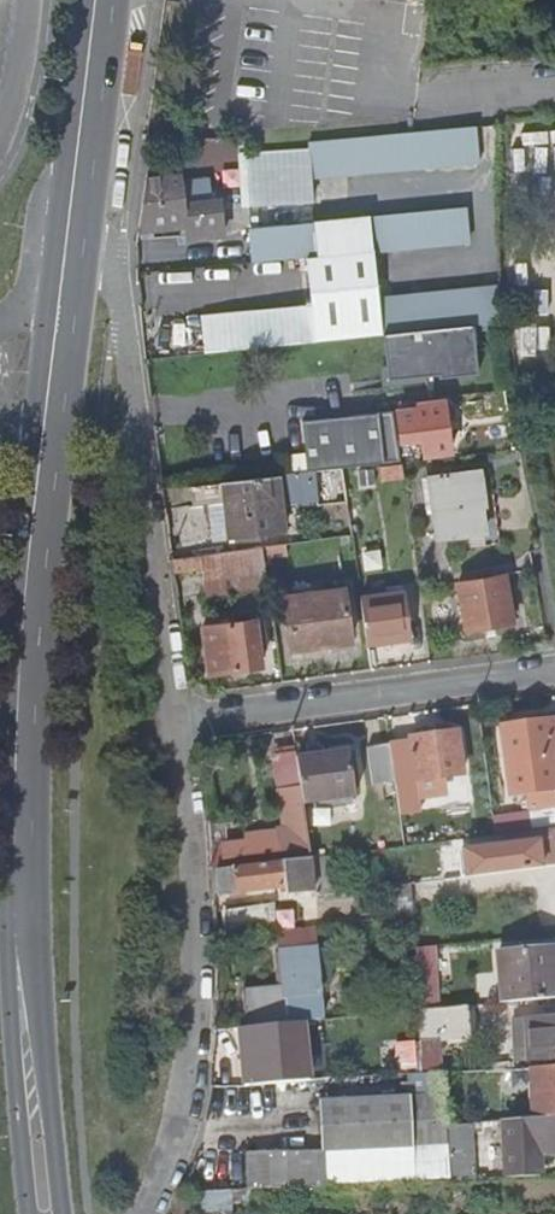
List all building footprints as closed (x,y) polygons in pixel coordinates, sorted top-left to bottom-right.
[(311,149),(311,154),(314,185),(483,167),(479,132),(311,149)] [(246,212),(316,206),(314,185),(311,154),(253,160),(246,212)] [(220,201),(210,203),(182,205),(180,188),(180,179),(163,181),(163,185),(143,187),(137,232),(186,227),(189,243),(225,239),(220,201)] [(182,205),(210,203),(208,185),(180,188),(182,205)] [(469,213),(320,228),(322,258),(327,306),(330,341),(500,323),(499,318),(500,291),(381,304),(377,257),(472,246),(469,213)] [(295,261),(322,258),(320,228),(292,231),(295,261)] [(330,341),(327,306),(218,315),(221,352),(330,341)] [(414,411),(398,413),(403,438),(420,435),(423,453),(450,449),(441,400),(413,405),(414,411)] [(380,481),(403,477),(401,467),(379,470),(380,481)] [(476,467),(428,474),(435,535),(481,528),(477,506),(481,505),(476,467)] [(317,468),(288,471),(291,502),(320,499),(317,468)] [(281,533),(273,478),(220,486),(228,540),(281,533)] [(259,549),(170,560),(172,573),(201,570),(205,596),(265,586),(259,549)] [(509,578),(463,586),(471,631),(517,624),(509,578)] [(342,591),(283,600),(291,651),(329,645),(328,637),(349,634),(342,591)] [(360,601),(367,647),(407,640),(399,595),(360,601)] [(208,675),(261,668),(259,650),(266,649),(263,621),(202,629),(208,675)] [(502,725),(511,787),(509,787),(510,794),(526,791),(528,807),(554,803),(554,765),(548,719),(502,725)] [(411,744),(391,747),(391,749),(397,785),(397,786),(463,778),(456,734),(410,741),(411,744)] [(372,789),(397,785),(391,749),(367,753),(372,789)] [(298,762),(296,753),(277,756),(282,791),(289,790),(294,825),(307,824),(304,806),(298,762)] [(298,762),(304,806),(353,800),(347,756),(298,762)] [(506,831),(508,845),(554,839),(552,824),(506,831)] [(312,859),(310,847),(300,848),(300,842),(279,845),(278,835),(257,838),(258,847),(249,849),(249,847),(210,852),(211,873),(217,873),(310,860),(312,859)] [(469,879),(554,868),(554,847),(554,839),(508,845),(465,851),(469,879)] [(289,880),(313,877),(310,860),(217,873),(220,899),(291,890),(289,880)] [(432,943),(415,945),(419,1010),(435,1008),(432,943)] [(554,996),(554,947),(503,952),(507,1001),(554,996)] [(275,1024),(320,1020),(314,949),(282,953),(285,987),(246,992),(250,1027),(275,1024)] [(420,1042),(433,1041),(471,1037),(468,1005),(419,1010),(420,1042)] [(529,1015),(531,1057),(554,1056),(554,1013),(529,1015)] [(250,1027),(239,1028),(245,1082),(282,1078),(275,1024),(250,1027)] [(433,1041),(420,1042),(422,1071),(436,1070),(433,1041)] [(530,1064),(534,1117),(540,1117),(554,1115),(554,1062),(530,1064)] [(521,1076),(520,1064),(492,1066),(493,1078),(521,1076)] [(422,1071),(410,1072),(411,1094),(414,1144),(448,1142),(447,1125),(444,1070),(436,1070),(422,1071)] [(414,1144),(411,1094),(321,1100),(323,1149),(414,1144)] [(540,1117),(543,1149),(546,1173),(554,1173),(554,1115),(540,1117)] [(451,1178),(474,1177),(470,1123),(447,1125),(448,1142),(451,1178)] [(323,1149),(250,1151),(251,1186),(324,1185),(323,1149)]
